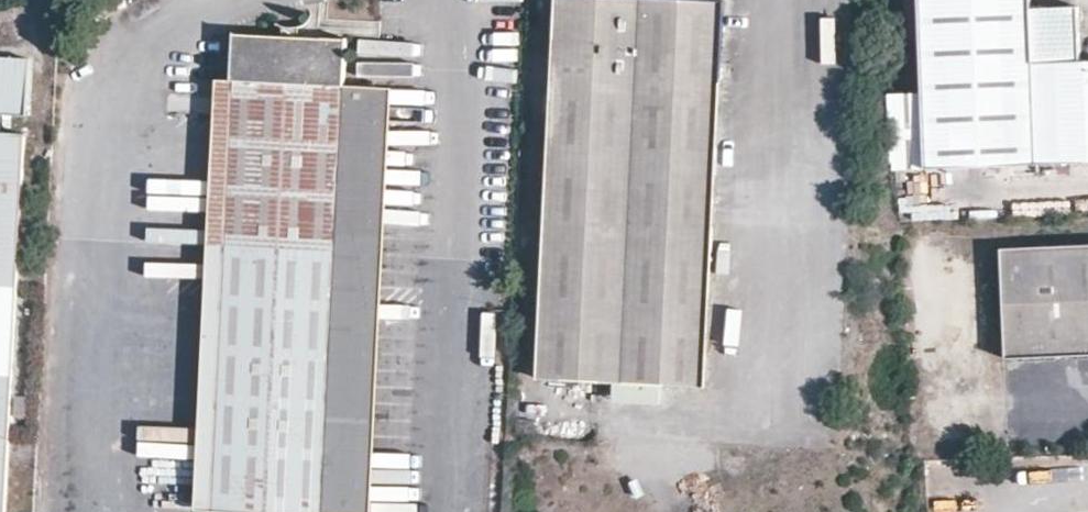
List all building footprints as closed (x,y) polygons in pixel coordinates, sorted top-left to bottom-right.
[(556,31),(548,223),(539,379),(707,385),(711,309),(719,137),(726,4),(644,0),(557,0),(556,31)] [(900,171),(1087,162),(1087,63),(1083,63),(1078,10),(1034,11),(1033,0),(922,0),(925,96),(895,96),(900,171)] [(347,41),(237,36),(234,82),(228,184),(213,511),(234,511),(364,511),(379,89),(346,88),(347,41)] [(12,390),(25,177),(28,136),(4,135),(4,116),(27,117),(31,61),(0,59),(0,511),(6,511),(12,390)] [(198,511),(213,511),(228,184),(234,82),(219,81),(209,280),(198,511)] [(379,89),(364,511),(380,511),(393,89),(379,89)] [(1002,251),(1007,358),(1087,354),(1087,247),(1002,251)]
